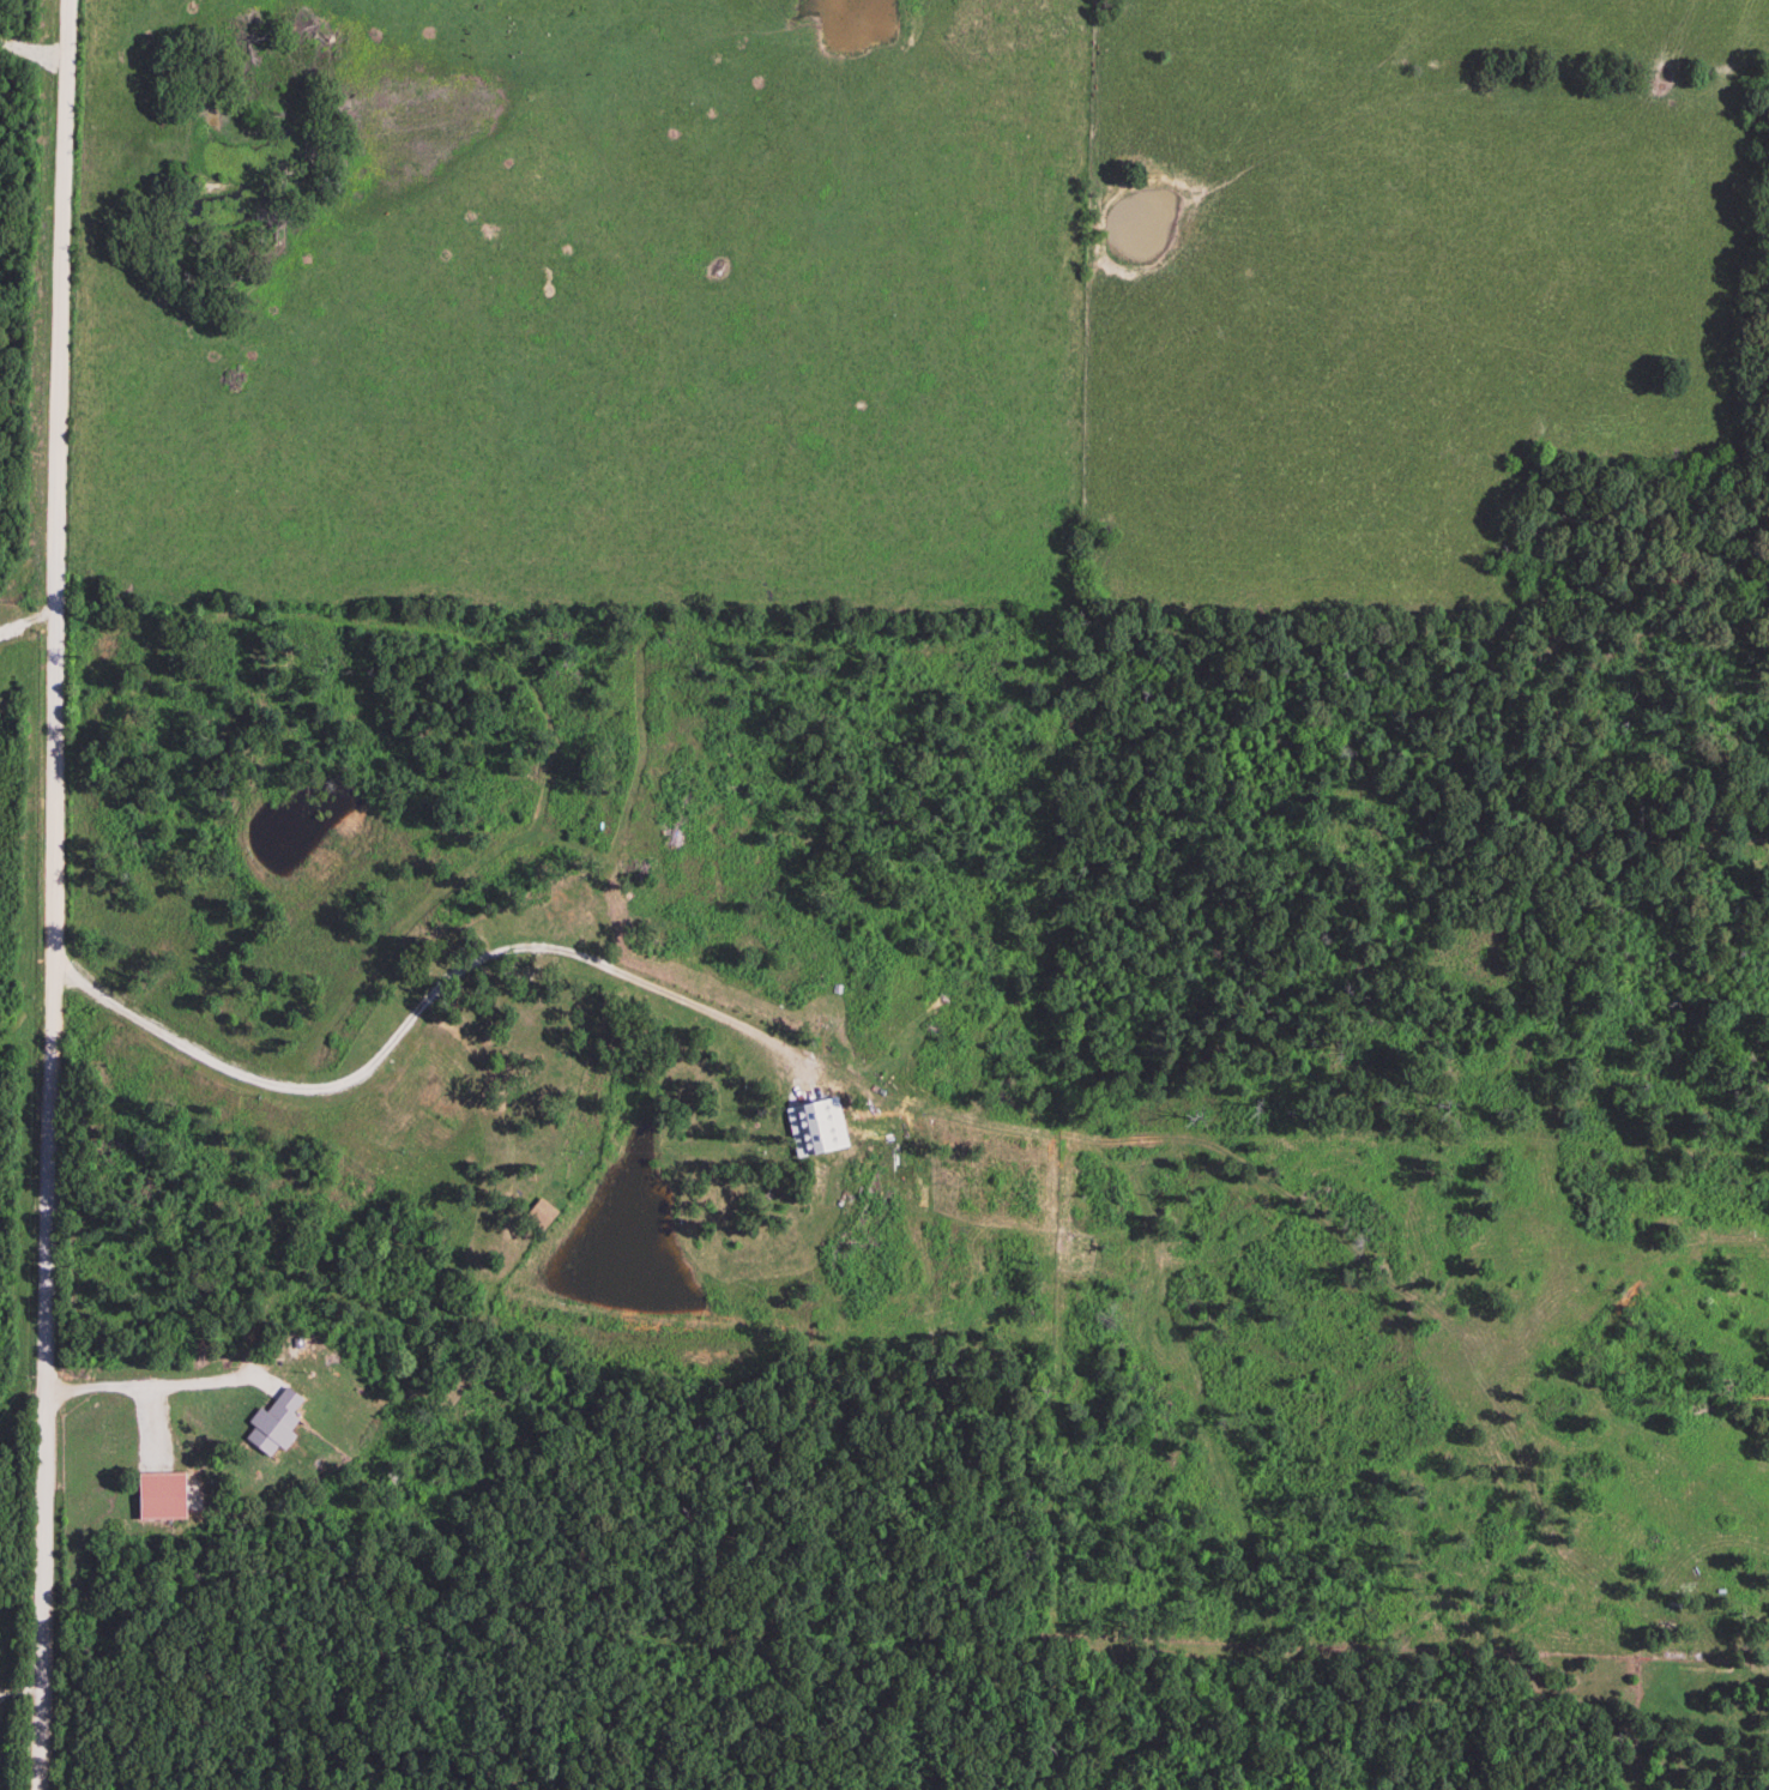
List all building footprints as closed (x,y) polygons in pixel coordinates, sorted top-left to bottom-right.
[(134,1473),(134,1520),(184,1520),(184,1473),(134,1473)]
